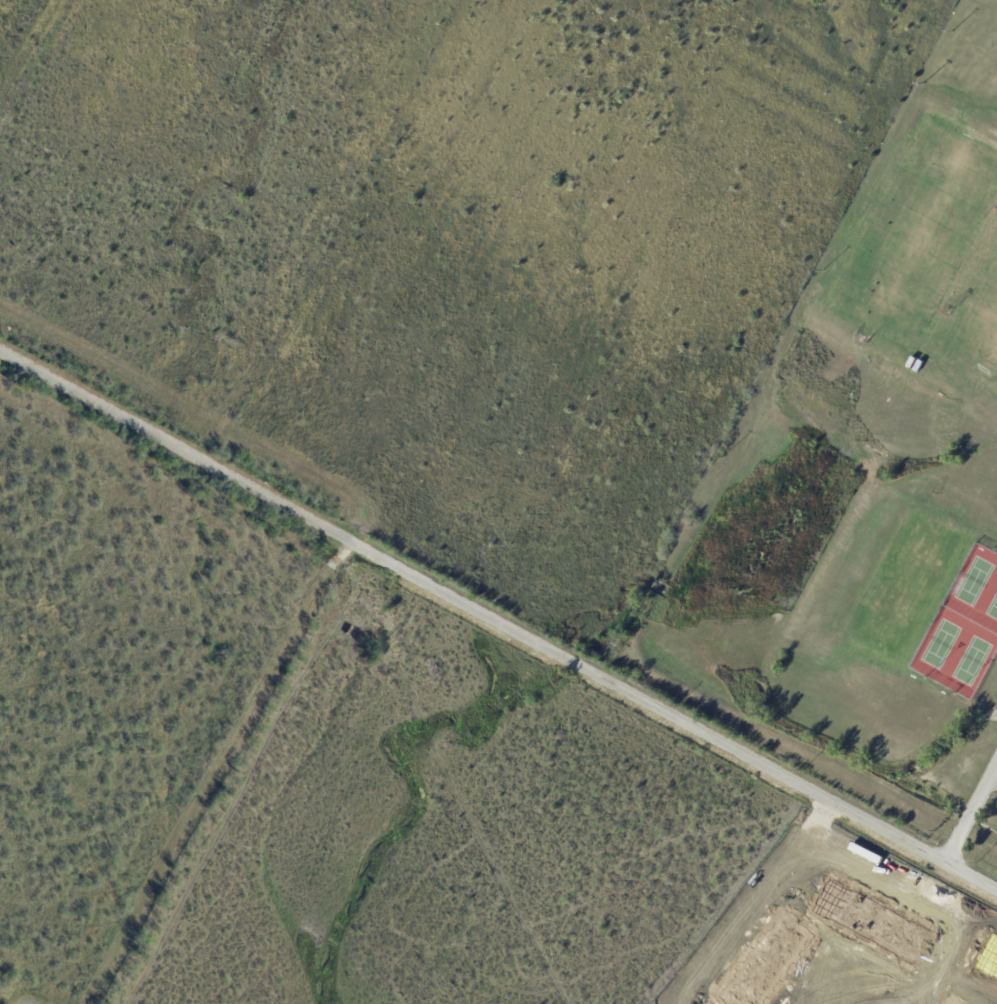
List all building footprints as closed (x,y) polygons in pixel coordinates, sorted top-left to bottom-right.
[(912,369),(908,367),(913,356),(917,359),(912,369)] [(915,370),(920,360),(925,362),(920,372),(915,370)]
